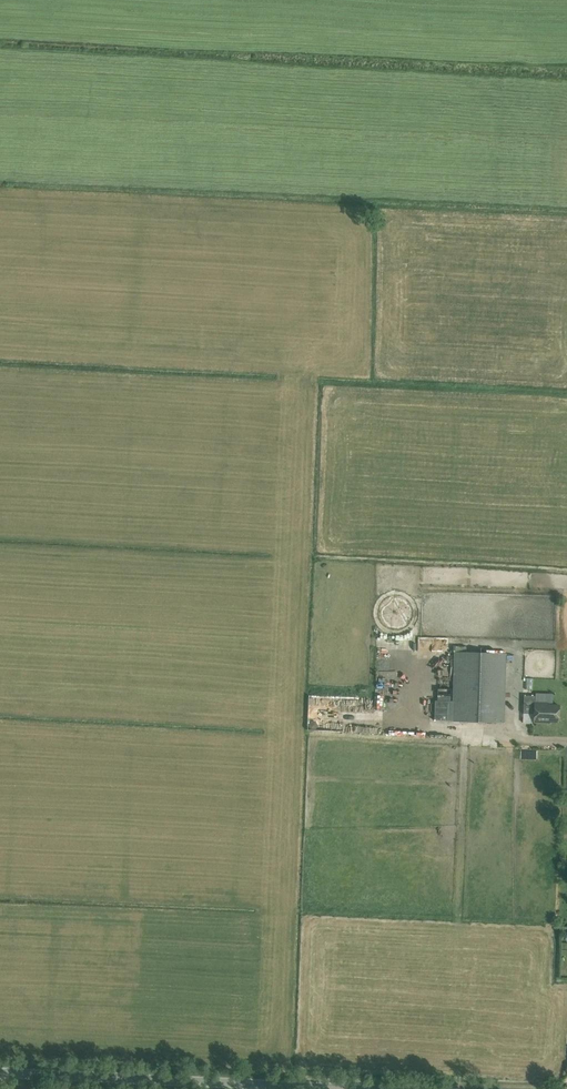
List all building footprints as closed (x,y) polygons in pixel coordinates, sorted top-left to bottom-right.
[(454,652),(452,702),(435,701),(434,721),(504,723),(506,653),(454,652)] [(547,693),(561,692),(561,679),(546,680),(547,693)] [(559,723),(559,705),(547,705),(547,703),(535,703),(536,696),(524,696),(524,714),(534,714),(534,723),(550,724),(551,722),(559,723)]
